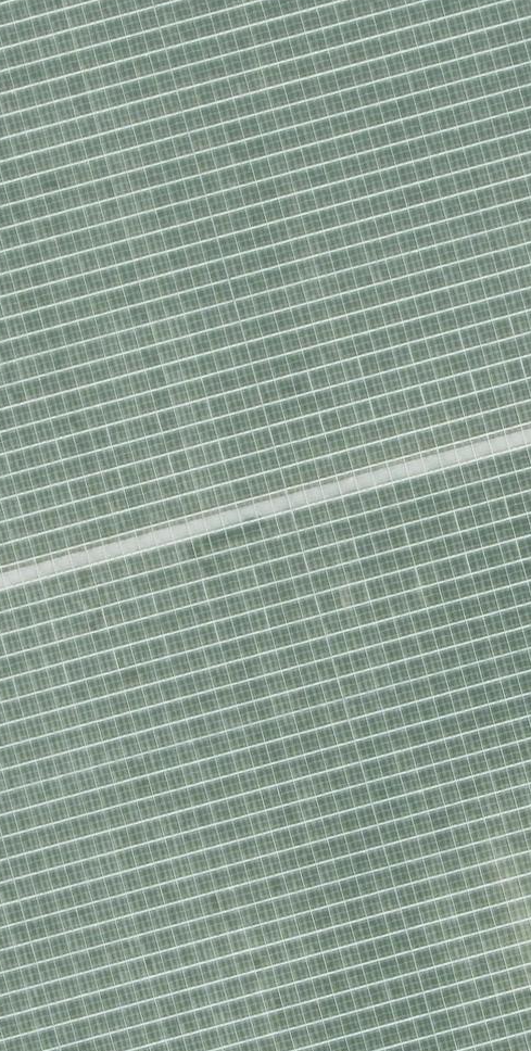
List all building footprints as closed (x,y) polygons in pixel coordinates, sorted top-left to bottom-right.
[(0,0),(0,1050),(530,1050),(530,0),(0,0)]
